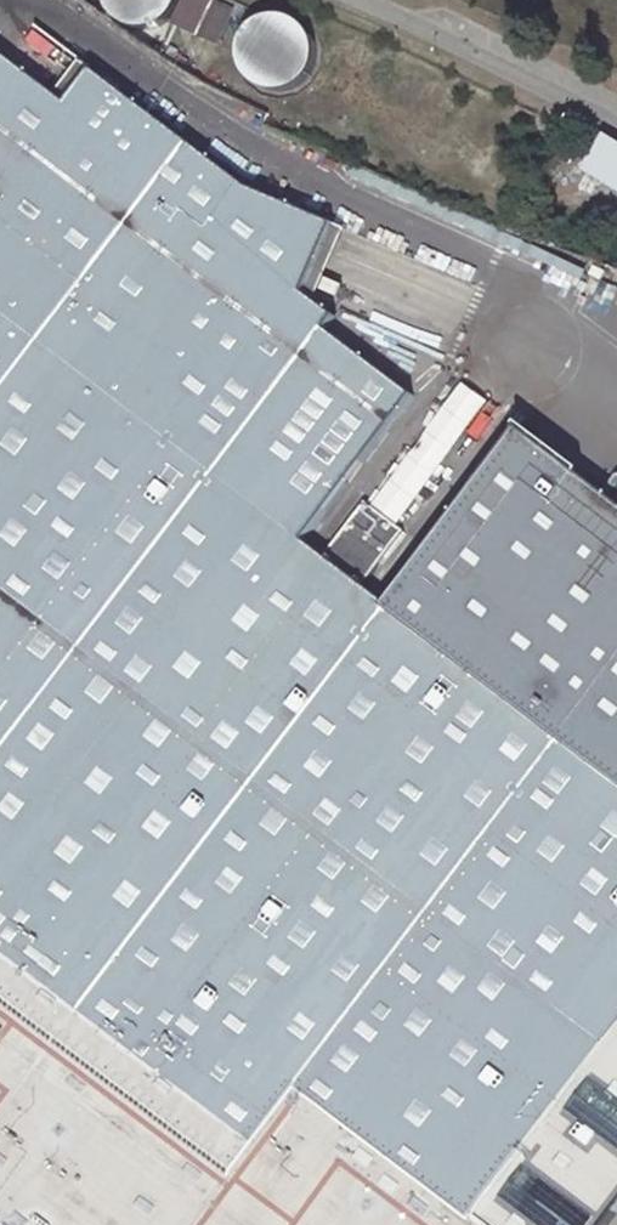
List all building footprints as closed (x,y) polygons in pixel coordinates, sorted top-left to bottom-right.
[(167,0),(94,0),(96,8),(104,20),(116,28),(130,31),(144,28),(157,21),(165,9),(167,0)] [(169,27),(214,46),(230,8),(212,0),(181,0),(169,27)] [(306,68),(309,53),(306,39),(298,27),(286,19),(272,16),(257,18),(245,26),(237,38),(234,53),(237,67),(245,79),(257,87),(271,90),(285,88),(298,80),(306,68)] [(607,1205),(616,1191),(616,500),(594,483),(583,500),(493,434),(358,612),(334,594),(375,537),(336,509),(291,562),(276,548),(389,406),(295,338),(304,324),(278,305),(310,231),(216,188),(57,71),(33,103),(0,77),(0,1224),(592,1224),(607,1205)] [(571,168),(616,197),(616,145),(594,130),(571,168)] [(391,523),(482,401),(456,382),(365,504),(391,523)] [(607,1205),(616,1213),(616,1191),(607,1205)]
